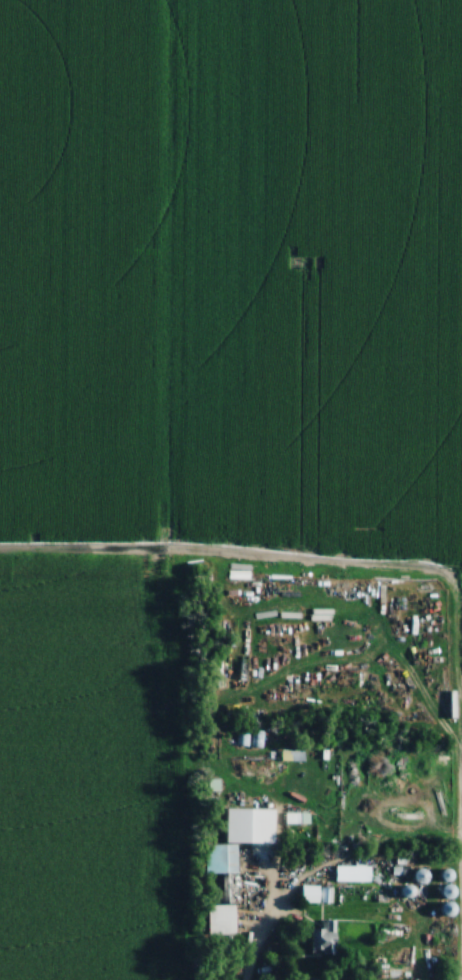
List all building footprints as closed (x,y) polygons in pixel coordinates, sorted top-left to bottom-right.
[(227,579),(250,579),(250,568),(227,568),(227,579)] [(196,596),(179,596),(179,617),(196,617),(196,596)] [(459,691),(449,691),(449,718),(459,718),(459,691)] [(305,752),(283,752),(283,761),(305,761),(305,752)] [(303,814),(287,814),(287,825),(303,825),(303,814)] [(255,837),(255,830),(247,830),(247,846),(283,846),(283,837),(255,837)] [(225,932),(239,931),(236,845),(229,846),(230,887),(223,887),(225,932)] [(372,866),(335,866),(335,883),(372,883),(372,866)] [(333,904),(333,886),(302,886),(302,904),(333,904)] [(339,921),(324,921),(324,929),(312,929),(312,956),(339,956),(339,921)]
